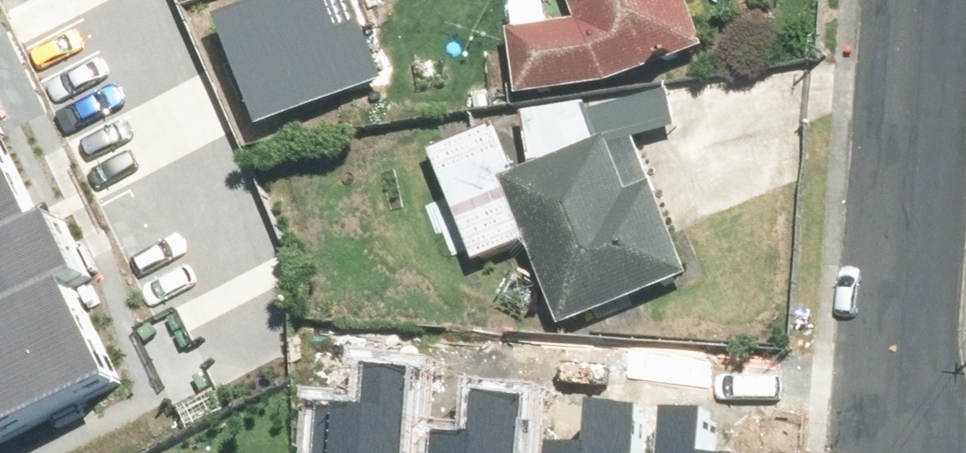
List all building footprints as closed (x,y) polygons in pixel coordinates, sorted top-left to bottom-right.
[(245,7),(284,109),(366,78),(336,0),(264,0),(245,7)] [(541,98),(728,27),(718,0),(577,0),(513,24),(541,98)] [(630,69),(444,140),(489,258),(540,238),(570,317),(705,266),(630,69)] [(101,383),(72,325),(90,316),(41,219),(18,230),(0,193),(0,433),(101,383)] [(306,452),(400,452),(408,368),(358,363),(354,404),(311,400),(306,452)] [(421,452),(514,452),(520,386),(470,382),(467,423),(423,419),(421,452)] [(541,452),(635,452),(640,389),(591,384),(587,425),(544,421),(541,452)] [(750,446),(707,442),(710,401),(661,397),(656,452),(750,452),(750,446)]
